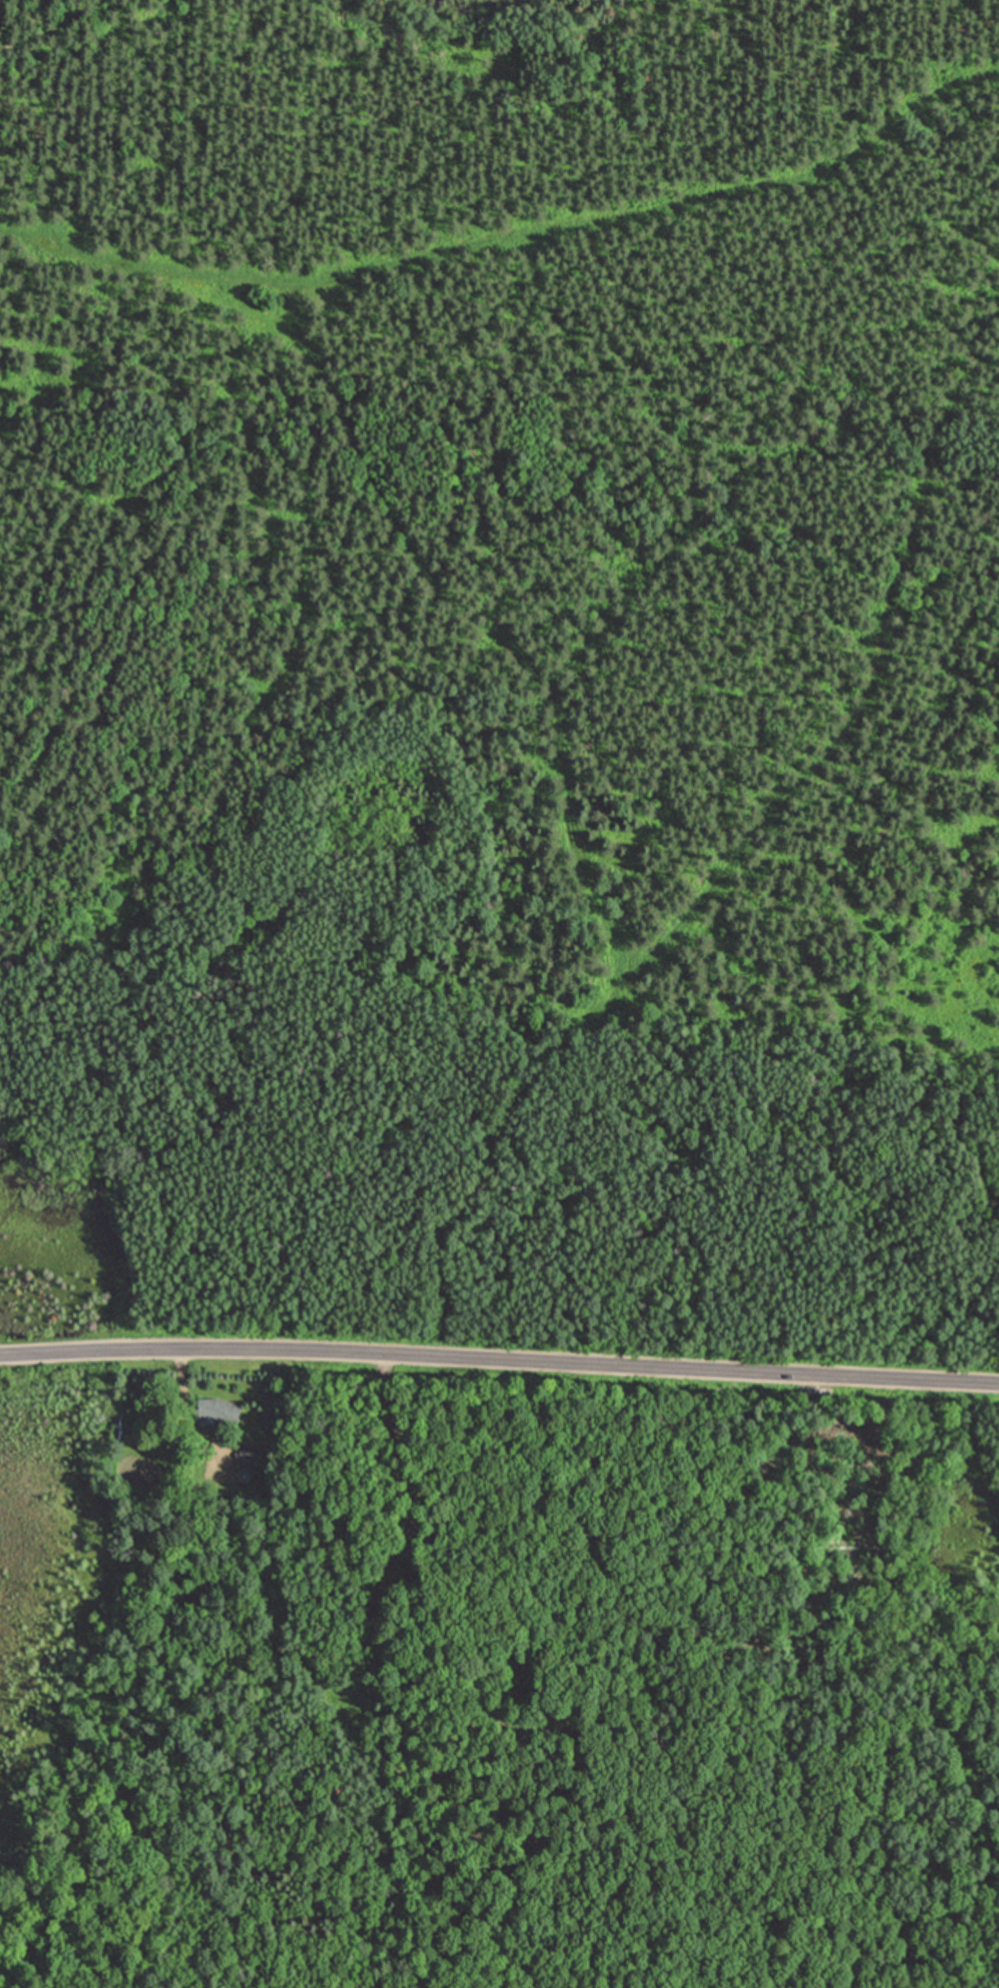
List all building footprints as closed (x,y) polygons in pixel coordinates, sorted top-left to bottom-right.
[(236,1426),(239,1402),(196,1396),(193,1420),(236,1426)]
